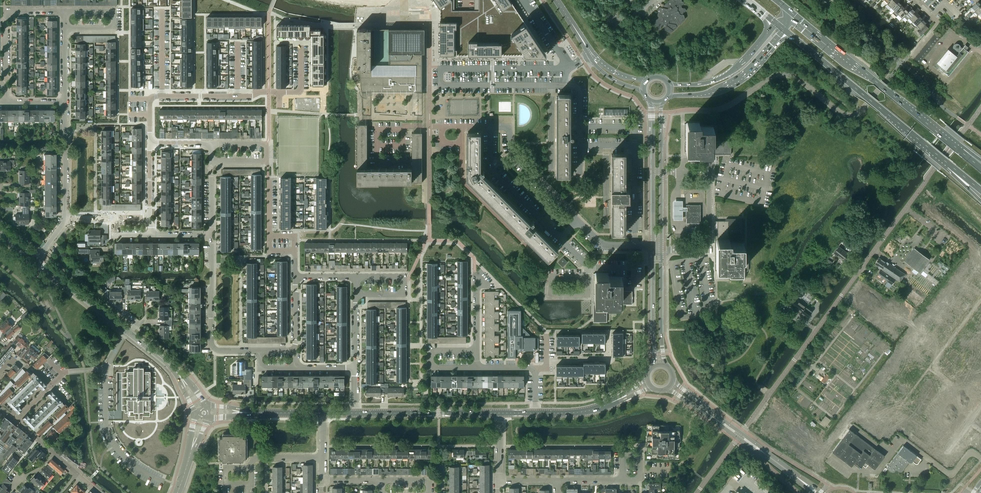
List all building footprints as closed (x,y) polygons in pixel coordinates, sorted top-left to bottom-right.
[(440,8),(440,10),(454,10),(454,0),(435,0),(440,8)] [(440,10),(440,55),(541,55),(546,55),(544,52),(510,0),(474,0),(474,10),(454,10),(440,10)] [(684,15),(682,14),(683,12),(685,12),(686,9),(685,8),(682,7),(681,5),(683,4),(684,2),(681,1),(681,0),(677,0),(677,1),(675,1),(674,1),(674,0),(669,0),(663,5),(662,7),(662,9),(663,10),(662,13),(661,14),(661,13),(658,13),(656,15),(655,15),(654,18),(655,19),(656,19),(656,22),(654,24),(656,27),(656,28),(658,30),(660,29),(662,24),(664,26),(664,30),(670,33),(672,31),(677,27),(676,25),(678,23),(680,24),(685,19),(684,15)] [(901,4),(899,2),(901,0),(898,0),(891,8),(894,11),(901,4)] [(980,5),(980,2),(980,3),(979,1),(979,0),(973,6),(972,7),(971,7),(975,11),(980,5)] [(896,17),(898,15),(908,5),(906,3),(903,6),(901,4),(894,11),(892,13),(896,17)] [(903,16),(908,11),(906,9),(909,6),(908,5),(898,15),(902,19),(904,17),(903,16)] [(908,19),(918,8),(917,7),(914,10),(912,8),(908,11),(903,16),(904,17),(907,20),(908,19)] [(912,22),(919,15),(917,13),(920,10),(918,8),(908,19),(912,22)] [(916,26),(926,16),(924,14),(921,17),(919,15),(912,22),(910,24),(914,28),(916,26)] [(928,28),(925,24),(926,22),(924,20),(927,17),(926,16),(916,26),(919,29),(917,31),(921,35),(928,28)] [(310,25),(277,25),(277,36),(310,36),(310,34),(313,34),(313,86),(324,86),(324,34),(323,34),(323,28),(310,28),(310,25)] [(357,89),(357,91),(361,91),(422,91),(422,54),(425,54),(425,29),(357,29),(357,31),(357,89)] [(948,76),(968,52),(965,50),(967,47),(965,45),(966,44),(962,48),(960,48),(960,45),(958,44),(955,44),(953,45),(953,47),(953,49),(954,50),(955,51),(956,51),(958,51),(958,53),(956,56),(948,49),(936,62),(941,66),(939,69),(943,72),(941,73),(942,73),(943,72),(948,76)] [(570,136),(570,99),(569,99),(569,95),(558,95),(558,99),(556,99),(556,162),(556,171),(558,171),(558,175),(569,175),(569,171),(570,171),(570,138),(574,138),(574,136),(570,136)] [(731,154),(731,141),(712,141),(712,139),(712,128),(715,128),(715,127),(701,127),(701,128),(698,128),(698,123),(685,123),(685,124),(687,124),(687,152),(711,152),(711,154),(731,154)] [(357,124),(357,182),(422,182),(422,133),(412,133),(412,168),(405,168),(376,168),(367,168),(367,124),(357,124)] [(492,204),(502,194),(487,179),(488,177),(484,173),(485,172),(483,171),(482,171),(481,171),(481,137),(479,137),(479,133),(468,133),(468,137),(467,137),(467,178),(492,204)] [(629,192),(629,190),(625,190),(625,157),(624,157),(624,153),(613,153),(613,157),(611,157),(611,229),(613,229),(613,233),(624,233),(624,229),(625,229),(625,192),(629,192)] [(10,166),(14,166),(14,162),(14,160),(3,160),(3,161),(0,161),(0,171),(10,171),(10,166)] [(28,183),(28,171),(19,170),(19,183),(21,183),(21,187),(30,187),(30,183),(28,183)] [(35,190),(25,190),(25,193),(19,193),(19,206),(22,206),(28,206),(29,206),(29,193),(35,193),(35,190)] [(533,220),(531,223),(502,194),(492,204),(545,257),(546,256),(549,259),(557,251),(554,248),(555,247),(539,231),(540,230),(534,223),(535,222),(533,220)] [(682,201),(673,201),(674,220),(682,220),(682,211),(686,211),(686,207),(682,207),(682,201)] [(700,223),(700,205),(686,205),(686,207),(686,211),(686,223),(700,223)] [(28,224),(28,209),(28,206),(22,206),(22,215),(15,215),(15,224),(28,224)] [(745,257),(745,244),(745,243),(744,243),(731,243),(731,244),(728,244),(728,233),(741,233),(741,219),(726,219),(726,221),(715,221),(715,244),(715,271),(715,279),(728,280),(728,271),(744,271),(748,271),(748,257),(745,257)] [(100,235),(100,230),(89,230),(89,242),(98,242),(98,240),(100,240),(100,244),(103,244),(103,235),(100,235)] [(850,255),(839,246),(833,253),(845,262),(850,255)] [(919,272),(929,259),(914,248),(904,261),(919,272)] [(99,255),(99,250),(90,250),(90,253),(91,253),(91,263),(103,262),(103,255),(99,255)] [(562,267),(567,262),(563,258),(558,263),(562,267)] [(905,274),(887,262),(886,263),(879,258),(874,264),(878,267),(880,269),(880,268),(882,269),(882,270),(900,282),(905,274)] [(895,280),(880,270),(877,275),(887,281),(885,285),(889,288),(895,280)] [(632,304),(632,291),(623,291),(623,284),(623,277),(609,277),(609,273),(593,273),(593,274),(593,298),(593,318),(593,322),(607,322),(607,304),(613,304),(624,304),(632,304)] [(122,299),(122,293),(125,293),(125,287),(122,287),(122,288),(120,288),(120,290),(110,290),(109,299),(122,299)] [(141,300),(141,290),(128,290),(128,287),(125,287),(125,293),(128,293),(128,300),(141,300)] [(159,301),(159,291),(149,291),(149,288),(144,288),(144,294),(147,294),(147,301),(159,301)] [(812,311),(794,298),(789,305),(807,318),(812,311)] [(169,320),(169,307),(159,307),(159,320),(166,320),(166,323),(172,323),(172,320),(169,320)] [(538,347),(538,338),(535,338),(535,337),(530,337),(530,335),(523,328),(521,328),(521,310),(508,310),(508,357),(515,357),(515,352),(517,352),(517,353),(520,351),(520,350),(535,350),(535,347),(538,347)] [(12,326),(12,325),(13,325),(13,324),(13,323),(10,320),(9,319),(8,320),(7,320),(0,325),(0,329),(4,334),(12,326)] [(169,338),(169,326),(172,326),(172,323),(166,323),(166,326),(159,326),(159,338),(169,338)] [(7,339),(14,332),(19,329),(17,326),(11,330),(5,336),(7,339)] [(25,346),(27,343),(21,338),(21,337),(22,336),(22,335),(21,334),(20,334),(19,334),(18,335),(13,342),(22,349),(21,350),(20,349),(16,354),(21,358),(24,354),(25,353),(23,351),(25,348),(26,347),(25,346)] [(190,351),(201,351),(201,343),(190,343),(187,343),(187,349),(190,349),(190,351)] [(14,349),(10,345),(4,353),(0,357),(0,367),(14,349)] [(35,359),(39,354),(35,351),(35,350),(30,346),(27,350),(25,348),(23,351),(25,353),(24,354),(21,358),(22,357),(27,361),(31,355),(35,359)] [(36,369),(49,357),(44,352),(37,360),(32,365),(36,369)] [(236,374),(246,374),(246,362),(236,362),(236,374)] [(15,363),(12,367),(16,371),(17,372),(21,368),(15,363)] [(149,399),(149,396),(151,396),(151,395),(150,395),(150,390),(151,390),(150,390),(150,389),(151,389),(151,388),(150,388),(150,378),(151,378),(150,378),(150,377),(151,377),(150,372),(151,372),(151,371),(150,371),(144,371),(144,368),(140,368),(140,366),(139,366),(139,368),(138,368),(138,366),(138,368),(134,368),(134,371),(128,371),(127,371),(127,372),(127,377),(127,378),(127,388),(127,389),(127,390),(127,395),(127,396),(126,396),(127,396),(128,396),(128,399),(127,399),(126,399),(127,399),(127,405),(127,406),(127,411),(128,411),(134,411),(134,412),(138,412),(138,413),(138,412),(139,412),(139,413),(140,413),(140,412),(144,412),(144,411),(150,411),(151,411),(150,411),(150,406),(151,406),(150,406),(150,405),(151,405),(150,405),(150,399),(151,399),(149,399)] [(10,377),(15,372),(16,371),(12,367),(6,374),(10,377)] [(38,385),(42,389),(46,386),(35,374),(33,372),(30,374),(27,370),(25,372),(22,369),(13,380),(15,382),(13,384),(10,381),(0,393),(0,404),(5,399),(7,402),(18,413),(22,409),(18,405),(38,385)] [(830,376),(826,374),(821,381),(824,383),(830,376)] [(252,379),(250,379),(244,379),(244,384),(233,384),(233,394),(246,394),(246,386),(252,386),(252,379)] [(384,394),(384,383),(380,383),(380,388),(367,388),(367,392),(365,392),(365,393),(365,394),(365,395),(366,395),(367,395),(367,396),(381,396),(380,394),(384,394)] [(402,392),(402,388),(388,388),(388,383),(384,383),(384,394),(388,394),(388,396),(402,396),(402,395),(402,394),(402,393),(402,392)] [(64,412),(69,407),(65,403),(64,404),(62,402),(51,390),(47,394),(51,398),(30,418),(28,416),(26,414),(22,418),(33,429),(36,432),(35,432),(34,432),(39,436),(42,433),(43,435),(52,426),(51,425),(53,423),(54,424),(66,414),(64,412)] [(779,412),(776,416),(783,421),(784,420),(785,421),(788,417),(789,415),(788,414),(781,409),(780,412),(779,412)] [(59,433),(72,422),(66,416),(53,427),(52,427),(45,436),(47,438),(49,439),(48,440),(49,440),(49,441),(50,442),(51,442),(54,439),(55,439),(56,439),(57,437),(58,436),(55,433),(56,432),(53,429),(54,428),(59,433)] [(776,416),(773,421),(780,426),(780,425),(781,426),(783,423),(787,426),(788,424),(788,423),(785,421),(784,420),(783,421),(776,416)] [(11,422),(5,417),(0,424),(0,431),(1,429),(4,431),(11,422)] [(773,421),(769,425),(781,433),(783,431),(779,429),(781,426),(780,425),(780,426),(773,421)] [(12,444),(11,443),(15,438),(11,435),(17,427),(14,425),(11,423),(11,422),(4,431),(1,435),(0,434),(0,459),(2,456),(12,444)] [(680,447),(680,442),(680,436),(680,430),(669,430),(669,425),(652,425),(652,436),(646,436),(646,442),(646,453),(657,453),(657,458),(674,458),(674,447),(680,447)] [(769,425),(766,429),(772,434),(775,430),(777,432),(776,434),(779,436),(781,433),(769,425)] [(15,438),(21,430),(17,427),(11,435),(15,438)] [(766,429),(763,434),(770,440),(773,435),(772,434),(766,429)] [(884,456),(849,429),(832,451),(832,452),(851,466),(852,466),(854,463),(859,468),(860,468),(862,465),(865,467),(866,467),(868,464),(874,469),(875,469),(884,456)] [(17,447),(27,434),(21,430),(15,438),(11,443),(12,444),(2,456),(6,459),(15,446),(17,447)] [(22,452),(24,453),(34,440),(27,434),(17,447),(15,449),(17,451),(17,452),(20,455),(22,452)] [(246,458),(246,448),(246,437),(244,437),(244,435),(223,435),(223,437),(220,437),(220,458),(223,458),(223,461),(244,461),(244,458),(246,458)] [(921,459),(903,445),(886,468),(892,472),(894,472),(896,469),(899,472),(901,472),(910,461),(911,461),(916,464),(917,464),(921,459)] [(42,460),(46,455),(40,449),(39,451),(35,447),(26,457),(28,459),(30,461),(31,461),(32,462),(38,456),(42,460)] [(79,461),(75,458),(64,450),(61,454),(69,461),(77,467),(79,461)] [(12,453),(1,467),(8,473),(19,459),(14,455),(12,454),(12,453)] [(54,464),(56,462),(52,458),(47,463),(48,464),(52,468),(61,475),(61,474),(60,474),(62,472),(54,464)] [(64,469),(56,462),(54,464),(62,472),(64,469)] [(53,473),(50,471),(52,468),(48,464),(45,467),(45,466),(40,472),(48,479),(53,473)] [(46,481),(44,480),(46,477),(48,479),(40,472),(40,473),(41,473),(39,476),(38,475),(35,478),(33,476),(30,481),(39,489),(40,488),(46,481)] [(7,490),(5,489),(11,482),(6,478),(2,483),(3,483),(0,486),(0,492),(8,492),(9,492),(7,490)] [(32,489),(34,487),(29,483),(27,485),(28,486),(27,488),(25,487),(26,486),(24,485),(19,490),(22,492),(34,492),(33,492),(35,491),(32,489)] [(655,489),(660,489),(660,483),(649,483),(649,492),(655,492),(655,489)]
